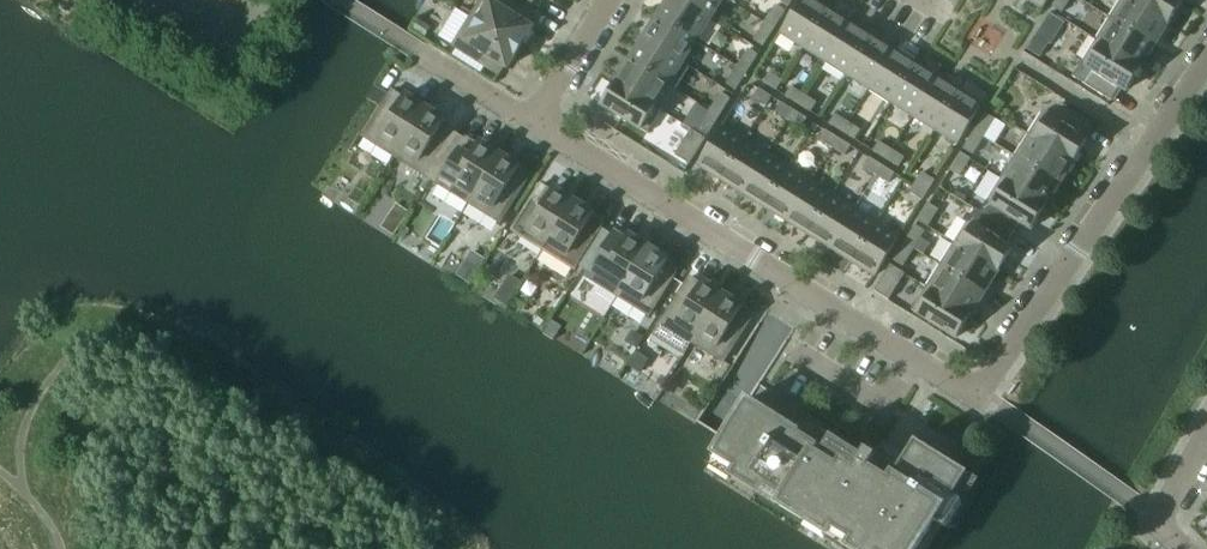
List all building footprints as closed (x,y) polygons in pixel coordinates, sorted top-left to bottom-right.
[(508,0),(481,0),(470,17),(519,47),(532,27),(529,25),(534,17),(508,0)] [(680,0),(668,0),(658,16),(696,40),(710,19),(680,0)] [(710,19),(722,0),(680,0),(710,19)] [(814,0),(800,0),(780,32),(802,46),(826,8),(814,0)] [(1052,6),(1061,12),(1069,0),(1056,0),(1052,6)] [(1130,0),(1120,0),(1109,17),(1153,45),(1167,23),(1130,0)] [(1167,23),(1181,0),(1130,0),(1167,23)] [(773,9),(764,22),(774,29),(782,15),(785,11),(775,5),(773,9)] [(848,21),(826,8),(802,46),(824,60),(848,21)] [(696,40),(658,16),(644,38),(689,66),(689,65),(683,62),(696,40)] [(519,47),(470,17),(452,46),(498,74),(504,66),(507,68),(519,47)] [(1153,45),(1109,17),(1095,39),(1140,67),(1153,45)] [(871,35),(848,21),(824,60),(846,74),(871,35)] [(764,22),(753,40),(763,46),(774,29),(764,22)] [(893,49),(871,35),(846,74),(869,88),(893,49)] [(1035,37),(1027,50),(1039,58),(1048,45),(1035,37)] [(689,66),(644,38),(630,60),(675,88),(689,66)] [(1140,67),(1095,39),(1081,62),(1091,68),(1082,83),(1111,101),(1119,86),(1125,90),(1140,67)] [(757,55),(748,49),(737,66),(746,72),(757,55)] [(915,63),(893,49),(869,88),(891,102),(915,63)] [(675,88),(630,60),(616,82),(661,110),(661,109),(655,106),(668,85),(674,89),(675,88)] [(937,77),(915,63),(891,102),(913,116),(937,77)] [(746,72),(737,66),(726,84),(735,90),(746,72)] [(782,81),(769,73),(763,82),(776,90),(782,81)] [(959,91),(937,77),(913,116),(935,129),(959,91)] [(661,110),(616,82),(602,105),(647,133),(661,110)] [(804,94),(791,86),(785,96),(798,104),(804,94)] [(772,96),(759,88),(753,98),(766,106),(772,96)] [(957,143),(982,105),(959,91),(935,129),(957,143)] [(403,99),(392,92),(364,139),(395,158),(426,106),(426,105),(425,108),(405,96),(403,99)] [(730,99),(720,93),(709,110),(719,116),(730,99)] [(816,102),(804,94),(798,104),(810,112),(816,102)] [(794,110),(781,102),(775,112),(788,120),(794,110)] [(1086,139),(1080,135),(1089,121),(1060,103),(1051,117),(1041,111),(1027,134),(1072,162),(1086,139)] [(427,106),(426,106),(395,158),(427,176),(455,130),(443,123),(445,120),(426,108),(427,106)] [(719,116),(709,110),(698,128),(708,134),(719,116)] [(806,118),(794,110),(788,120),(800,128),(806,118)] [(994,119),(985,113),(974,131),(983,137),(994,119)] [(848,122),(835,114),(829,123),(842,131),(848,122)] [(860,130),(848,122),(842,131),(854,139),(860,130)] [(744,140),(722,126),(697,164),(720,178),(744,140)] [(705,138),(691,129),(675,155),(689,164),(705,138)] [(838,138),(825,130),(819,139),(832,147),(838,138)] [(983,137),(974,131),(963,148),(972,154),(983,137)] [(1072,162),(1027,134),(1014,156),(1058,184),(1072,162)] [(477,144),(466,137),(437,183),(468,203),(501,151),(500,151),(499,153),(479,141),(477,144)] [(850,146),(838,138),(832,147),(844,155),(850,146)] [(766,154),(744,140),(720,178),(742,192),(766,154)] [(892,149),(879,141),(873,151),(886,159),(892,149)] [(904,157),(892,149),(886,159),(898,167),(904,157)] [(501,152),(501,151),(468,203),(500,222),(528,176),(517,169),(519,166),(499,154),(501,152)] [(970,159),(960,153),(949,170),(959,176),(970,159)] [(788,167),(766,154),(742,192),(764,206),(788,167)] [(1058,184),(1014,156),(1000,178),(1045,206),(1058,184)] [(882,165),(869,157),(863,167),(876,175),(882,165)] [(894,173),(882,165),(876,175),(888,183),(894,173)] [(810,181),(788,167),(764,206),(786,220),(810,181)] [(922,200),(934,180),(921,172),(909,192),(922,200)] [(986,201),(979,211),(1013,232),(1020,222),(1030,229),(1045,206),(1000,178),(986,201)] [(832,195),(810,181),(786,220),(808,234),(832,195)] [(552,191),(541,184),(512,230),(543,249),(575,198),(573,200),(554,188),(552,191)] [(855,209),(832,195),(808,234),(830,248),(855,209)] [(575,198),(543,249),(574,269),(603,223),(592,216),(594,213),(574,201),(575,198)] [(938,209),(928,203),(918,221),(927,227),(938,209)] [(979,211),(974,208),(967,220),(953,243),(997,271),(1012,248),(1006,244),(1013,232),(979,211)] [(877,223),(855,209),(830,248),(853,261),(877,223)] [(899,237),(877,223),(853,261),(875,275),(899,237)] [(924,231),(915,225),(904,243),(913,249),(924,231)] [(626,237),(615,230),(586,276),(617,296),(649,245),(649,244),(648,246),(628,234),(626,237)] [(913,249),(904,243),(893,260),(902,266),(913,249)] [(997,271),(953,243),(939,265),(984,293),(997,271)] [(650,245),(649,245),(617,296),(648,315),(677,269),(666,262),(668,259),(648,247),(650,245)] [(888,299),(904,274),(890,265),(874,291),(888,299)] [(984,293),(939,265),(925,286),(970,314),(984,293)] [(700,284),(689,277),(661,323),(692,342),(724,291),(723,291),(722,293),(702,281),(700,284)] [(970,314),(925,286),(911,309),(956,337),(970,314)] [(724,291),(692,342),(723,362),(752,316),(741,309),(743,306),(723,294),(724,291)] [(633,333),(627,342),(636,348),(641,338),(633,333)] [(636,354),(628,366),(640,373),(648,361),(636,354)] [(704,469),(705,470),(703,472),(827,548),(928,548),(942,526),(945,528),(945,527),(954,533),(984,485),(967,474),(968,473),(946,460),(950,454),(935,445),(931,451),(915,441),(901,464),(869,444),(861,456),(825,433),(818,445),(747,400),(737,417),(704,469)]
